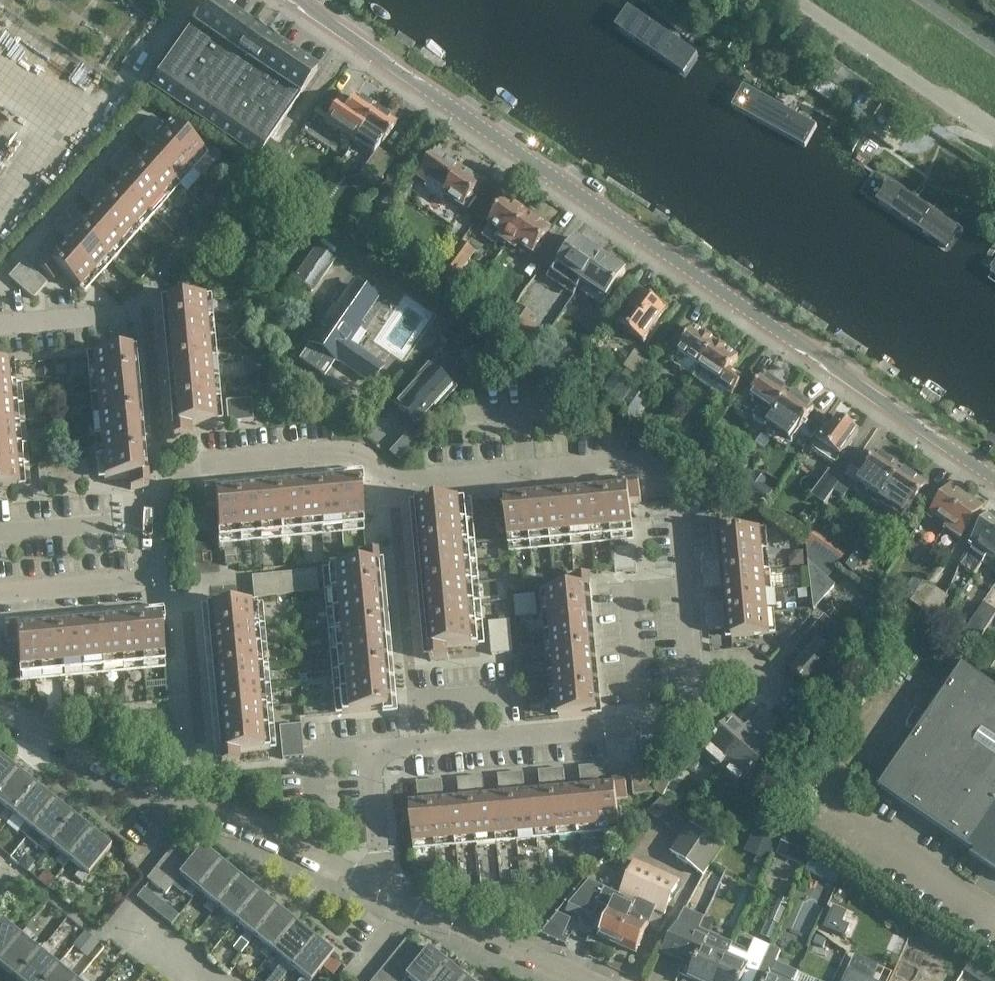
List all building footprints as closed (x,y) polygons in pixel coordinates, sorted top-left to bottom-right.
[(193,27),(151,89),(191,116),(251,27),(211,0),(193,27)] [(700,56),(629,8),(614,27),(686,76),(700,56)] [(7,46),(26,58),(43,31),(24,19),(7,46)] [(317,72),(251,27),(191,116),(257,161),(317,72)] [(836,86),(841,77),(828,69),(823,78),(836,86)] [(820,130),(744,87),(733,108),(808,150),(820,130)] [(355,97),(348,108),(339,102),(324,124),(353,144),(376,111),(355,97)] [(396,125),(376,111),(353,144),(354,145),(356,143),(372,154),(380,144),(382,146),(396,125)] [(142,161),(124,146),(108,165),(125,180),(115,192),(98,177),(81,196),(98,211),(87,222),(71,208),(54,227),(70,242),(52,263),(48,260),(40,269),(53,281),(60,273),(84,294),(207,154),(174,124),(168,131),(151,116),(134,134),(152,150),(142,161)] [(895,144),(905,128),(895,121),(885,137),(895,144)] [(317,122),(312,130),(318,134),(323,126),(317,122)] [(466,210),(483,184),(437,152),(419,178),(428,185),(432,180),(447,191),(444,195),(466,210)] [(962,230),(890,182),(877,202),(948,251),(962,230)] [(507,200),(490,225),(482,237),(495,246),(497,243),(505,249),(509,245),(529,215),(507,200)] [(551,230),(529,215),(509,245),(516,250),(520,245),(534,255),(551,230)] [(576,239),(573,244),(570,242),(564,251),(567,253),(553,274),(577,290),(601,256),(576,239)] [(466,299),(476,284),(461,274),(476,252),(463,243),(437,280),(466,299)] [(294,280),(298,283),(312,293),(336,260),(319,247),(294,280)] [(625,273),(601,256),(577,290),(602,307),(625,273)] [(33,300),(48,283),(24,262),(9,279),(33,300)] [(387,366),(350,341),(371,310),(380,296),(353,279),(345,292),(300,358),(325,375),(336,359),(337,360),(338,359),(374,384),(387,366)] [(211,288),(177,291),(179,304),(166,305),(178,429),(173,429),(174,439),(192,438),(191,427),(216,425),(205,301),(212,301),(211,288)] [(643,343),(666,309),(640,291),(617,325),(643,343)] [(497,333),(513,345),(533,317),(516,305),(497,333)] [(240,317),(224,335),(232,342),(248,324),(240,317)] [(694,377),(717,343),(695,328),(672,362),(694,377)] [(739,358),(717,343),(694,377),(730,401),(744,381),(730,371),(739,358)] [(580,358),(570,351),(557,371),(567,377),(580,358)] [(133,354),(94,357),(105,482),(131,479),(132,490),(149,488),(148,475),(143,476),(133,354)] [(395,406),(419,427),(435,409),(438,409),(463,381),(438,358),(395,406)] [(25,489),(14,365),(0,366),(0,491),(25,489)] [(767,425),(790,393),(765,376),(742,408),(767,425)] [(58,401),(67,400),(66,389),(56,390),(58,401)] [(635,423),(649,401),(633,390),(619,412),(635,423)] [(814,410),(790,393),(767,425),(792,442),(814,410)] [(253,421),(252,405),(251,400),(226,403),(228,424),(253,421)] [(841,457),(859,430),(839,417),(831,429),(827,427),(818,441),(841,457)] [(399,462),(407,454),(406,453),(399,446),(390,455),(398,462),(399,462)] [(864,472),(889,489),(902,470),(877,453),(864,472)] [(769,504),(783,483),(752,462),(746,471),(763,483),(751,502),(761,509),(766,503),(769,504)] [(927,487),(902,470),(889,489),(914,506),(927,487)] [(826,508),(844,481),(830,471),(812,498),(826,508)] [(220,540),(224,540),(363,527),(359,477),(204,491),(206,509),(217,508),(220,540)] [(641,484),(506,497),(510,546),(635,534),(632,503),(643,502),(641,484)] [(929,520),(944,531),(967,498),(951,487),(929,520)] [(967,498),(944,531),(960,541),(982,509),(967,498)] [(480,644),(478,626),(466,501),(417,506),(431,661),(450,659),(449,647),(480,644)] [(986,559),(994,546),(994,517),(993,516),(971,548),(986,559)] [(702,552),(702,556),(709,630),(732,628),(732,636),(777,632),(775,611),(768,529),(737,531),(736,520),(718,522),(719,533),(723,532),(725,550),(702,552)] [(638,569),(636,546),(615,548),(618,571),(638,569)] [(986,559),(994,565),(994,546),(986,559)] [(238,550),(226,551),(227,566),(240,565),(238,550)] [(329,571),(342,715),(391,710),(377,556),(359,557),(360,568),(329,571)] [(808,563),(814,610),(835,587),(808,563)] [(252,576),(254,598),(319,593),(317,571),(252,576)] [(587,589),(592,589),(591,578),(574,579),(575,590),(548,592),(560,718),(599,714),(587,589)] [(922,611),(937,589),(925,581),(911,603),(922,611)] [(935,619),(950,598),(937,589),(922,611),(935,619)] [(514,598),(516,619),(538,618),(536,596),(514,598)] [(257,605),(255,605),(207,609),(222,765),(240,763),(239,752),(270,749),(257,605)] [(994,619),(994,611),(985,605),(957,647),(971,656),(994,619)] [(950,612),(940,627),(959,639),(969,625),(950,612)] [(17,644),(18,659),(20,676),(165,663),(160,614),(4,628),(6,645),(17,644)] [(511,621),(490,623),(493,655),(514,653),(511,621)] [(811,687),(837,658),(820,642),(825,636),(816,628),(800,645),(808,653),(792,670),(811,687)] [(963,667),(881,789),(994,866),(994,689),(963,667)] [(733,721),(703,755),(740,789),(771,755),(762,747),(783,725),(762,706),(742,729),(733,721)] [(303,758),(300,725),(279,727),(282,760),(303,758)] [(17,772),(0,758),(0,793),(17,772)] [(631,764),(634,796),(656,794),(653,762),(631,764)] [(527,796),(525,774),(499,776),(501,798),(486,800),(484,777),(459,779),(461,802),(446,804),(444,781),(418,783),(420,806),(411,807),(415,851),(620,832),(617,801),(629,799),(627,782),(616,783),(616,788),(609,789),(607,766),(581,768),(583,791),(568,792),(566,770),(552,771),(539,772),(541,795),(527,796)] [(0,793),(0,806),(5,809),(0,815),(0,817),(7,823),(13,816),(35,787),(17,772),(0,793)] [(35,787),(13,816),(24,825),(18,832),(26,838),(31,830),(54,802),(35,787)] [(54,802),(31,830),(42,839),(37,846),(44,853),(50,846),(73,817),(54,802)] [(73,817),(50,846),(61,855),(55,862),(62,867),(91,832),(73,817)] [(781,833),(757,823),(745,852),(768,863),(781,833)] [(703,876),(721,848),(692,827),(672,854),(703,876)] [(91,832),(62,867),(63,868),(69,861),(80,870),(74,876),(82,883),(110,847),(91,832)] [(172,849),(189,863),(197,852),(180,838),(172,849)] [(784,843),(780,854),(805,863),(809,851),(784,843)] [(182,874),(179,877),(190,886),(184,893),(192,899),(197,892),(220,863),(201,847),(197,852),(189,863),(182,874)] [(189,863),(172,849),(164,859),(182,874),(189,863)] [(835,867),(813,857),(808,870),(830,879),(835,867)] [(22,860),(18,865),(26,872),(33,863),(28,859),(22,860)] [(179,877),(182,874),(164,859),(155,869),(173,884),(179,877)] [(630,916),(617,946),(636,954),(649,924),(656,909),(664,913),(679,881),(635,861),(632,868),(625,865),(617,883),(624,886),(621,894),(637,901),(631,917),(630,916)] [(220,863),(197,892),(209,901),(203,908),(204,909),(196,919),(202,924),(210,914),(239,878),(220,863)] [(165,894),(173,884),(155,869),(147,880),(165,894)] [(39,879),(46,885),(52,878),(44,872),(39,879)] [(239,878),(210,914),(216,907),(228,916),(222,923),(229,929),(258,893),(239,878)] [(607,889),(589,882),(569,906),(595,917),(607,889)] [(174,923),(181,914),(145,885),(138,894),(174,923)] [(258,893),(229,929),(235,922),(246,931),(232,948),(240,954),(276,908),(258,893)] [(13,918),(19,910),(14,905),(8,913),(13,918)] [(785,920),(789,911),(780,907),(779,910),(780,915),(783,919),(785,920)] [(276,908),(240,954),(254,937),(265,946),(259,954),(266,959),(295,924),(276,908)] [(598,937),(617,946),(630,916),(610,908),(598,937)] [(834,908),(824,929),(846,939),(850,928),(843,925),(848,914),(834,908)] [(546,932),(563,939),(572,916),(554,909),(546,932)] [(688,955),(679,975),(693,980),(716,980),(732,944),(711,935),(716,923),(685,909),(666,945),(688,955)] [(0,922),(0,961),(26,930),(25,929),(19,936),(9,927),(15,920),(7,914),(0,922)] [(26,930),(0,961),(0,967),(16,980),(44,945),(43,944),(38,951),(27,942),(41,926),(34,920),(26,930)] [(295,924),(266,959),(266,960),(273,952),(284,961),(278,969),(285,974),(314,939),(295,924)] [(84,931),(76,947),(91,955),(100,939),(84,931)] [(44,945),(16,980),(17,980),(46,980),(63,960),(62,959),(56,966),(46,958),(59,941),(52,936),(44,945)] [(285,974),(285,975),(292,967),(303,976),(299,980),(311,980),(333,954),(314,939),(285,974)] [(405,940),(397,950),(415,964),(422,954),(405,940)] [(732,944),(716,980),(755,980),(770,947),(756,941),(751,952),(732,944)] [(755,980),(793,980),(797,973),(775,964),(781,951),(770,947),(755,980)] [(404,978),(408,980),(433,980),(445,965),(426,949),(422,954),(415,964),(407,975),(404,978)] [(389,961),(407,975),(415,964),(397,950),(389,961)] [(46,980),(74,980),(65,973),(78,957),(71,951),(63,960),(46,980)] [(381,971),(394,980),(402,980),(404,978),(407,975),(389,961),(381,971)] [(84,975),(90,980),(98,971),(92,965),(84,975)] [(433,980),(463,980),(464,980),(445,965),(433,980)] [(381,971),(373,980),(394,980),(381,971)] [(848,971),(844,980),(871,980),(848,971)]
